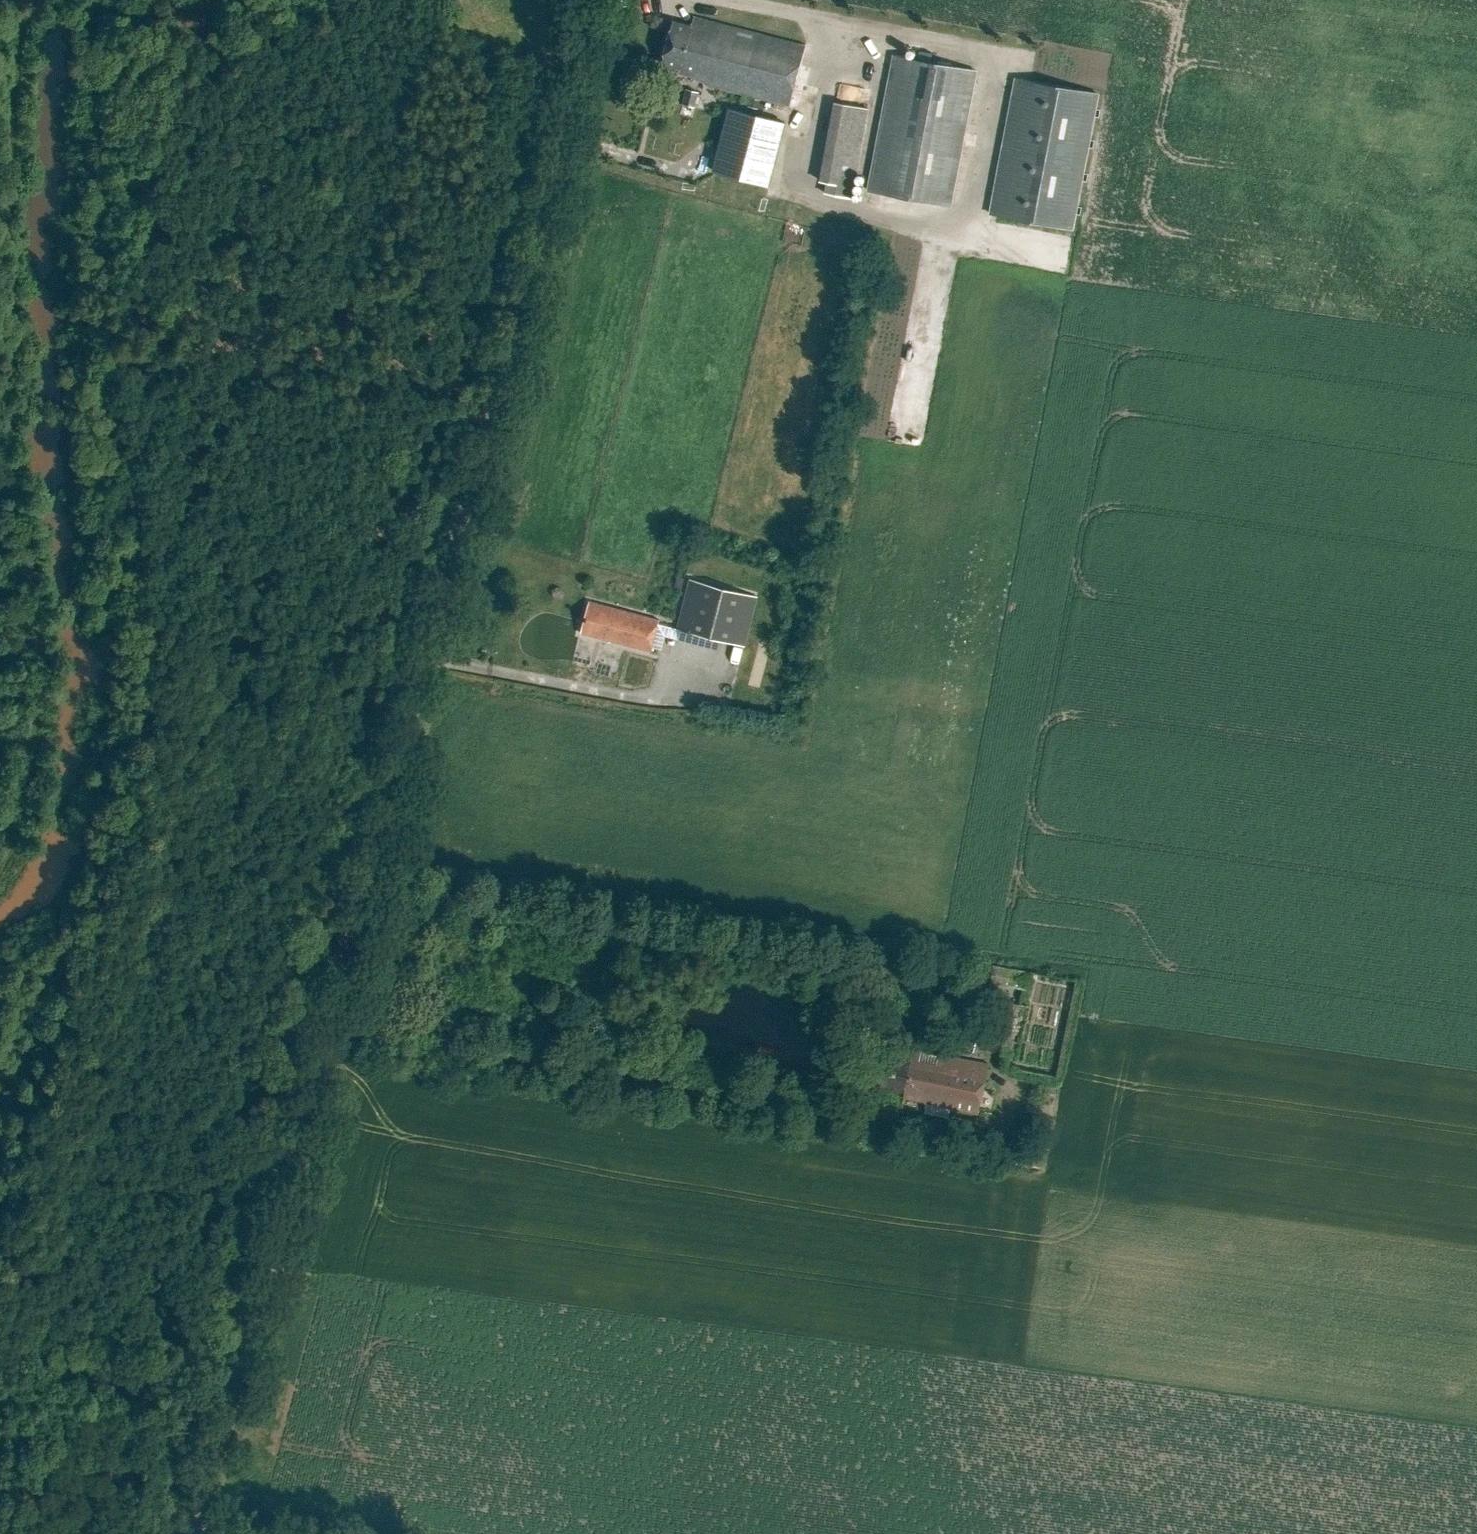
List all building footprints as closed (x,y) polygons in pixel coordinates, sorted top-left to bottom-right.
[(678,71),(694,76),(693,81),(787,106),(803,46),(692,16),(689,27),(671,23),(661,62),(679,66),(678,71)] [(896,54),(869,189),(952,205),(978,70),(896,54)] [(1017,77),(991,213),(1074,229),(1100,93),(1017,77)] [(699,92),(686,89),(682,104),(695,108),(699,92)] [(829,100),(816,181),(855,187),(867,106),(829,100)] [(786,122),(729,107),(712,171),(770,186),(786,122)] [(744,645),(757,598),(689,580),(676,627),(744,645)] [(587,602),(579,634),(649,652),(657,620),(587,602)] [(1035,970),(995,963),(992,980),(1032,987),(1035,970)] [(1028,1005),(996,997),(987,1034),(1019,1043),(1028,1005)] [(922,1097),(922,1098),(978,1109),(987,1064),(911,1049),(909,1059),(883,1054),(877,1084),(904,1089),(903,1093),(922,1097)]
